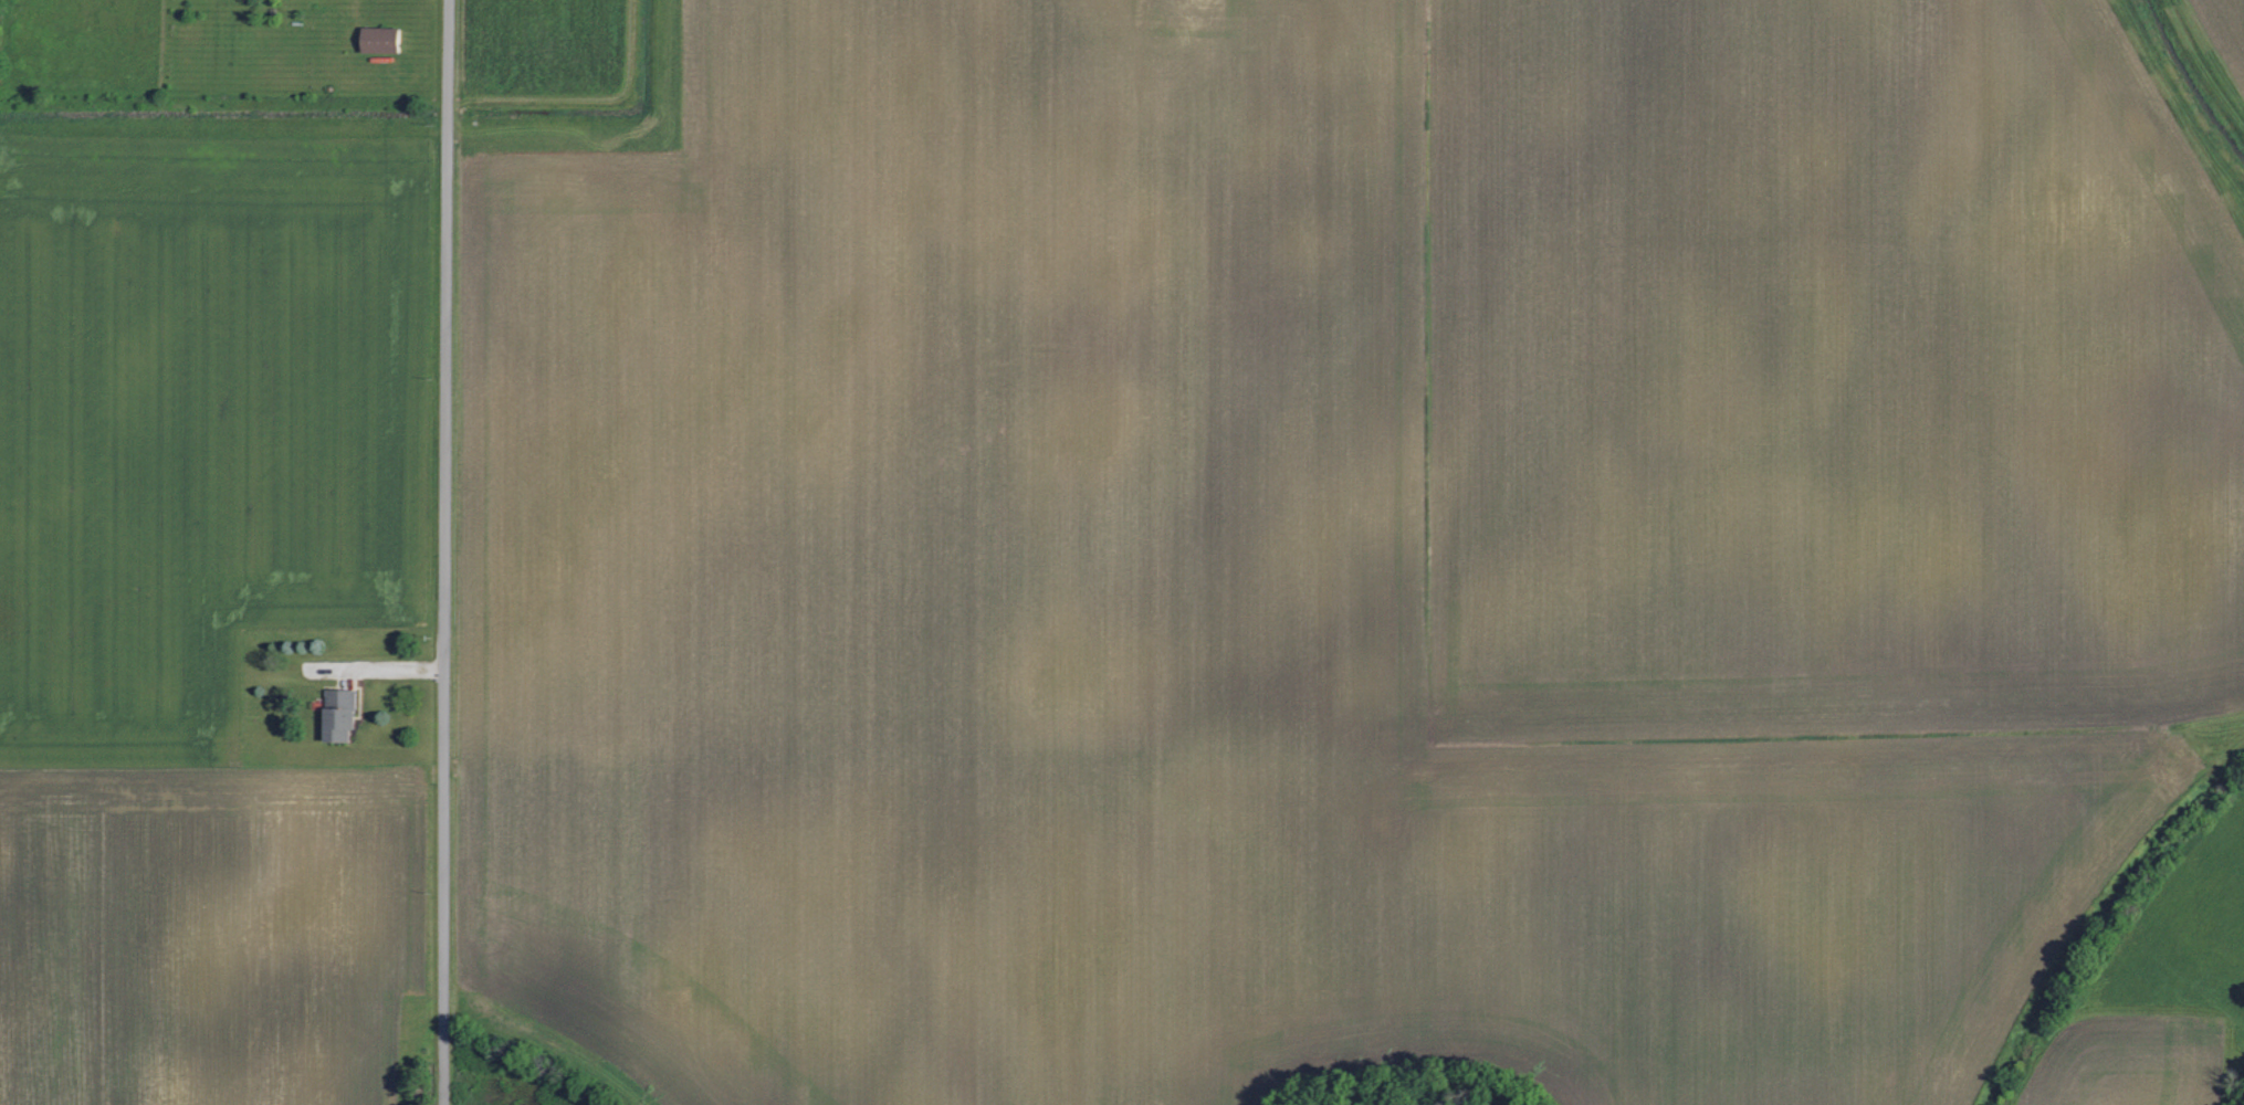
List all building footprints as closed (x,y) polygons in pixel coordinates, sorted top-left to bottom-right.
[(359,52),(396,53),(397,28),(360,27),(359,52)] [(348,742),(348,730),(354,730),(354,690),(323,690),(322,742),(348,742)]
